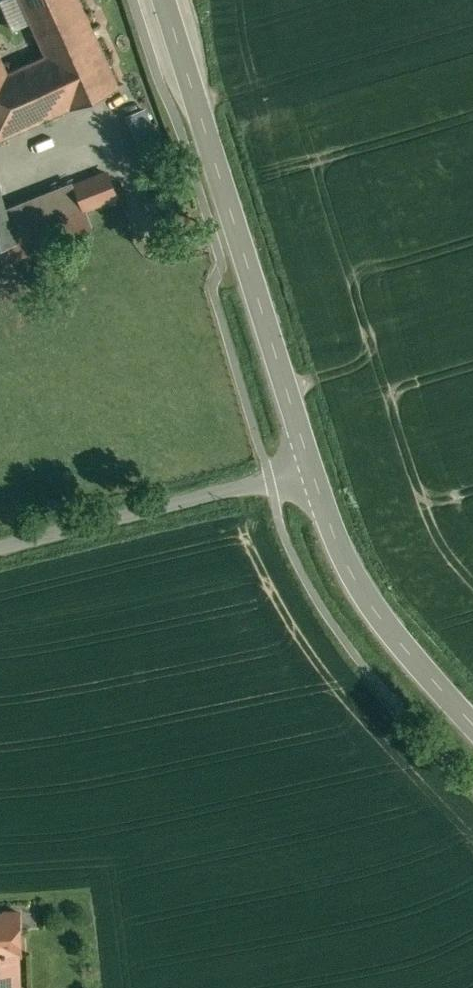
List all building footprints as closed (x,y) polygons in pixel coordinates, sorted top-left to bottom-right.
[(37,36),(87,14),(81,0),(22,0),(37,36)] [(119,85),(87,14),(37,36),(46,54),(69,106),(69,107),(119,85)] [(7,71),(0,56),(0,138),(69,106),(46,54),(7,71)] [(141,144),(160,136),(148,106),(128,114),(141,144)] [(107,172),(76,184),(28,202),(37,226),(85,208),(116,196),(107,172)] [(0,909),(0,987),(20,987),(18,949),(27,948),(24,908),(0,909)]
